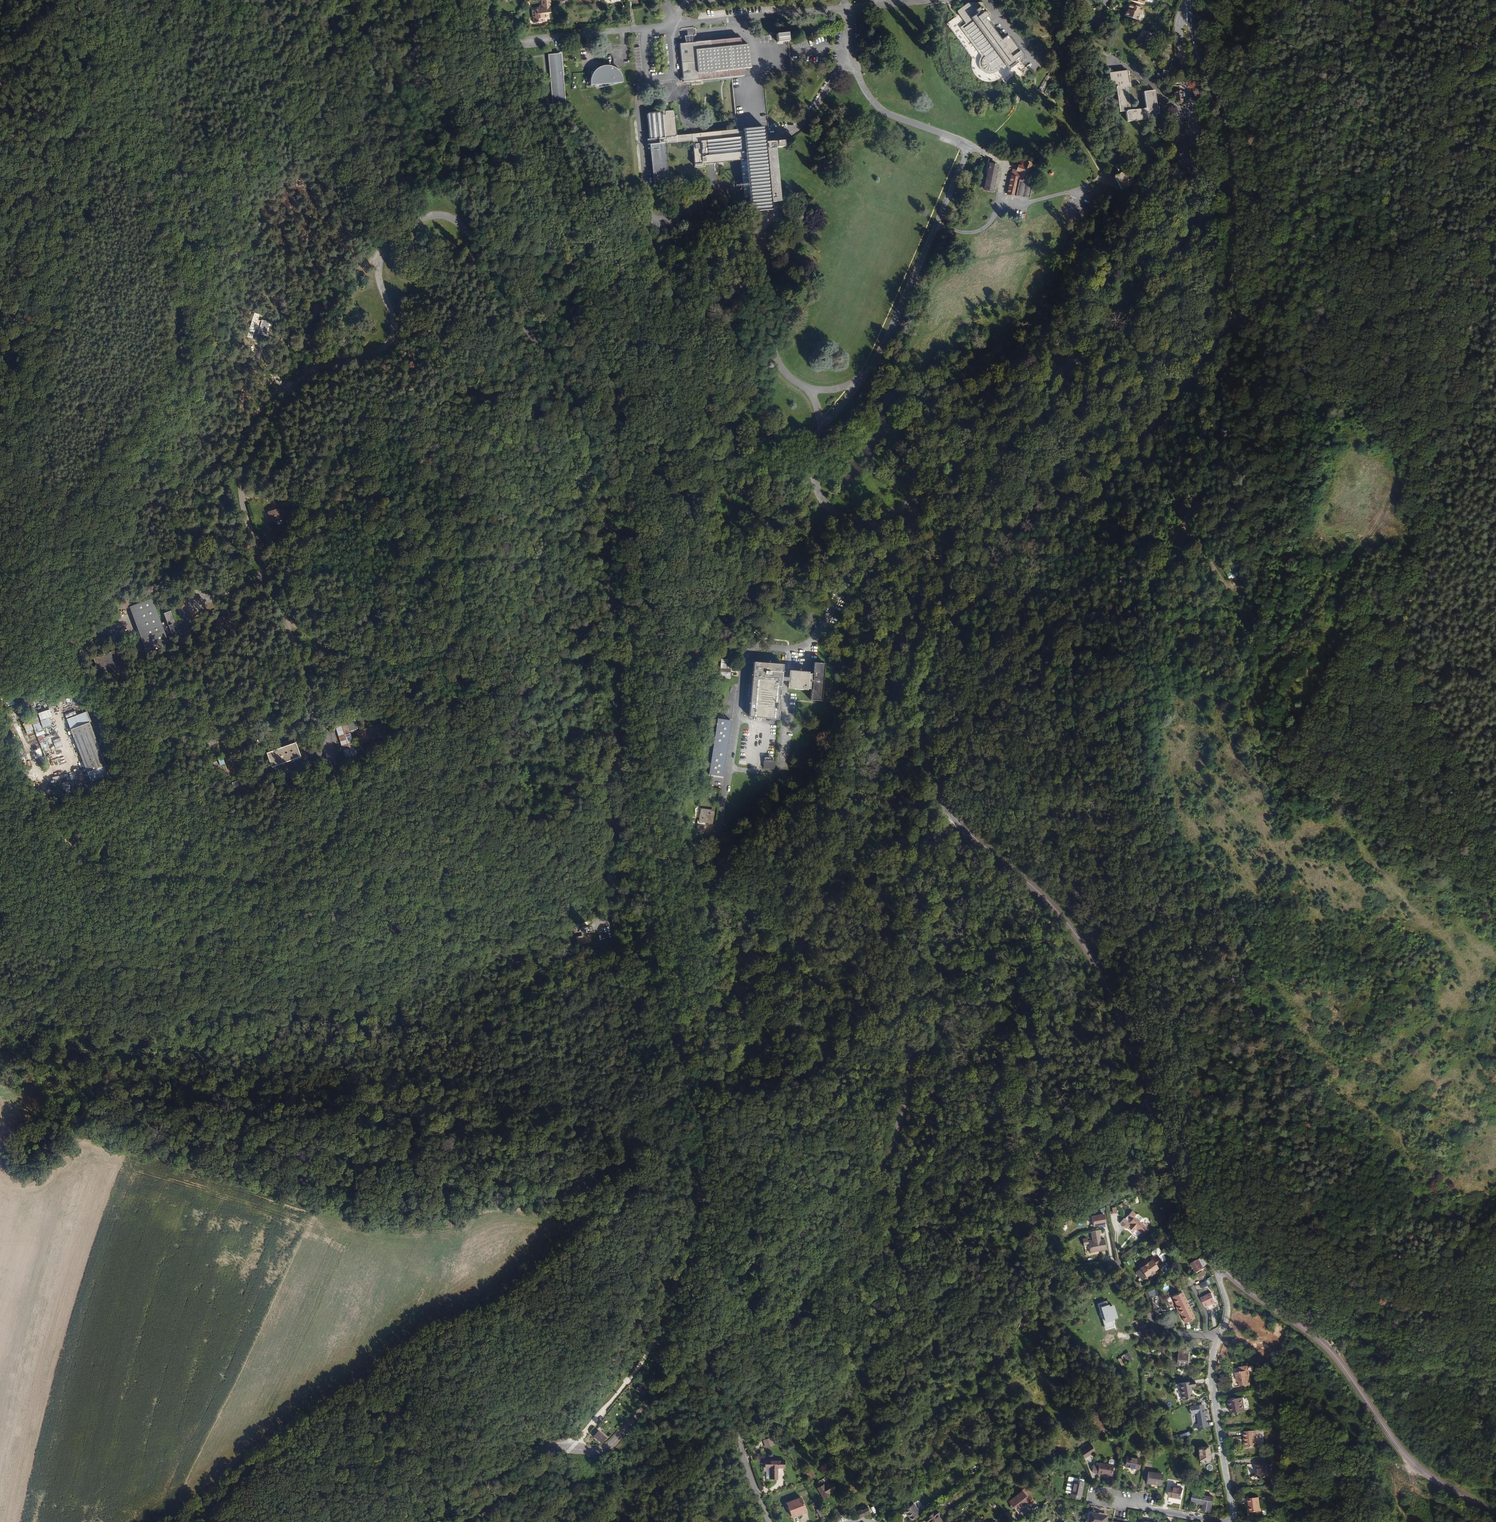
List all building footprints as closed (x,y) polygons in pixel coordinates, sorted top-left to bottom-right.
[(549,4),(550,4),(550,0),(540,0),(541,5),(538,5),(538,7),(536,7),(536,9),(536,14),(533,15),(534,22),(542,21),(542,17),(544,17),(546,17),(545,12),(550,12),(549,4)] [(1021,56),(1007,37),(1001,41),(985,20),(989,16),(979,3),(967,4),(956,13),(965,25),(959,29),(980,58),(979,60),(978,63),(978,67),(980,70),(981,73),(983,74),(987,75),(991,75),(995,74),(1005,67),(1007,70),(1017,65),(1014,61),(1021,56)] [(1141,13),(1142,9),(1128,4),(1124,16),(1137,21),(1139,17),(1140,18),(1142,13),(1141,13)] [(1148,45),(1152,38),(1145,34),(1142,40),(1139,38),(1135,44),(1144,50),(1145,49),(1147,50),(1149,46),(1148,45)] [(787,35),(773,35),(773,43),(788,43),(787,35)] [(683,82),(745,75),(744,68),(751,67),(748,44),(741,45),(740,38),(679,44),(683,82)] [(564,103),(560,55),(549,56),(553,104),(564,103)] [(622,80),(621,76),(620,74),(618,71),(617,70),(608,71),(607,66),(605,66),(602,66),(600,67),(597,68),(595,70),(593,73),(591,77),(590,82),(591,85),(623,82),(622,80)] [(1129,110),(1126,86),(1130,86),(1129,82),(1128,82),(1126,70),(1108,73),(1109,85),(1116,84),(1116,87),(1115,87),(1118,112),(1125,111),(1126,122),(1155,117),(1155,114),(1158,113),(1157,106),(1156,106),(1154,90),(1143,92),(1145,108),(1129,110)] [(1042,91),(1050,77),(1046,75),(1038,88),(1042,91)] [(1051,95),(1059,82),(1052,78),(1045,91),(1051,95)] [(1183,101),(1181,91),(1174,92),(1174,93),(1175,101),(1175,102),(1183,101)] [(669,184),(665,144),(665,138),(674,137),(674,136),(676,136),(674,112),(672,112),(672,111),(668,111),(668,112),(648,114),(647,114),(647,119),(648,119),(650,138),(650,139),(659,138),(659,144),(651,145),(650,145),(654,186),(669,184)] [(462,134),(466,126),(460,123),(456,131),(462,134)] [(769,142),(768,126),(691,134),(692,142),(694,168),(706,167),(706,164),(739,161),(739,159),(745,158),(750,212),(771,210),(770,203),(779,201),(774,144),(776,144),(776,146),(777,147),(778,147),(783,147),(784,146),(783,142),(782,141),(769,142)] [(490,130),(490,129),(489,128),(488,127),(487,127),(486,127),(484,127),(483,127),(482,128),(482,129),(481,130),(481,131),(481,132),(481,134),(482,135),(483,135),(484,136),(485,136),(486,136),(487,136),(488,135),(489,135),(490,134),(490,133),(490,131),(490,130)] [(665,144),(692,142),(691,134),(676,136),(674,136),(674,137),(665,138),(665,144)] [(485,159),(482,146),(478,147),(479,151),(474,152),(473,149),(469,150),(472,163),(479,161),(485,159)] [(505,163),(503,157),(492,160),(494,166),(505,163)] [(1026,183),(1033,163),(1023,159),(1023,160),(1019,159),(1015,170),(1014,170),(1012,175),(1010,175),(1006,194),(1028,199),(1031,184),(1026,183)] [(992,192),(997,165),(989,163),(986,178),(984,189),(983,190),(992,192)] [(253,313),(247,337),(253,338),(254,333),(267,336),(271,322),(258,319),(259,314),(253,313)] [(266,511),(270,523),(282,520),(279,507),(266,511)] [(175,630),(181,628),(175,608),(160,613),(154,597),(129,606),(148,660),(172,652),(166,634),(170,632),(171,636),(176,634),(175,630)] [(111,651),(92,657),(98,676),(117,670),(111,651)] [(730,678),(732,660),(721,659),(719,677),(730,678)] [(782,677),(782,665),(753,662),(748,717),(778,720),(781,681),(782,677)] [(820,701),(824,663),(813,663),(812,674),(808,674),(809,672),(790,670),(789,678),(789,681),(788,689),(807,690),(807,689),(811,689),(810,700),(820,701)] [(32,700),(24,703),(27,711),(35,708),(32,700)] [(723,777),(732,715),(717,713),(708,775),(723,777)] [(34,714),(29,716),(42,750),(47,749),(34,714)] [(87,715),(68,722),(91,784),(110,777),(87,715)] [(391,718),(365,727),(369,737),(395,728),(391,718)] [(221,729),(210,732),(212,737),(223,735),(221,729)] [(307,750),(302,737),(270,748),(274,761),(307,750)] [(214,738),(205,741),(207,747),(216,744),(214,738)] [(221,757),(211,760),(216,778),(227,775),(221,757)] [(247,771),(233,775),(235,780),(249,776),(247,771)] [(712,823),(714,811),(702,810),(700,821),(698,821),(697,827),(699,828),(698,831),(703,831),(704,828),(705,824),(707,825),(708,823),(712,823)] [(593,943),(592,934),(588,935),(583,936),(578,936),(579,944),(593,943)] [(1105,1225),(1103,1213),(1090,1215),(1092,1227),(1105,1225)] [(1140,1227),(1134,1224),(1128,1220),(1130,1217),(1125,1214),(1119,1223),(1118,1222),(1115,1227),(1121,1231),(1122,1229),(1128,1233),(1130,1229),(1136,1233),(1140,1227)] [(1103,1250),(1101,1242),(1089,1244),(1089,1242),(1084,1243),(1087,1254),(1103,1250)] [(1160,1259),(1160,1258),(1159,1255),(1158,1255),(1155,1256),(1154,1253),(1152,1252),(1146,1255),(1146,1257),(1148,1260),(1151,1259),(1156,1268),(1159,1265),(1160,1264),(1158,1261),(1160,1259)] [(1156,1268),(1151,1259),(1148,1260),(1147,1261),(1149,1264),(1147,1265),(1146,1265),(1150,1272),(1156,1268)] [(1199,1270),(1193,1261),(1187,1265),(1193,1274),(1194,1275),(1193,1275),(1196,1279),(1200,1277),(1197,1273),(1199,1272),(1198,1270),(1199,1270)] [(1150,1273),(1150,1272),(1146,1265),(1147,1265),(1145,1262),(1144,1262),(1145,1264),(1137,1268),(1132,1271),(1137,1280),(1141,1278),(1142,1279),(1146,1276),(1146,1275),(1150,1273)] [(1211,1302),(1206,1293),(1196,1298),(1200,1308),(1211,1302)] [(1183,1308),(1177,1295),(1167,1299),(1169,1303),(1172,1309),(1170,1309),(1172,1313),(1173,1313),(1183,1308)] [(1108,1308),(1106,1301),(1096,1304),(1105,1331),(1116,1328),(1113,1319),(1117,1317),(1113,1306),(1108,1308)] [(1189,1321),(1183,1308),(1173,1313),(1172,1313),(1174,1317),(1175,1316),(1180,1325),(1189,1321)] [(1164,1359),(1166,1353),(1158,1351),(1157,1357),(1164,1359)] [(1121,1366),(1132,1360),(1129,1353),(1117,1359),(1121,1366)] [(1186,1372),(1186,1361),(1183,1361),(1183,1356),(1176,1356),(1175,1372),(1186,1372)] [(1242,1379),(1253,1378),(1252,1369),(1253,1369),(1251,1360),(1244,1360),(1244,1364),(1239,1365),(1240,1374),(1241,1374),(1242,1379)] [(642,1392),(635,1386),(631,1391),(638,1397),(642,1392)] [(1190,1400),(1188,1395),(1194,1391),(1192,1386),(1172,1396),(1176,1406),(1190,1400)] [(1247,1409),(1247,1395),(1234,1395),(1233,1409),(1247,1409)] [(1204,1423),(1203,1415),(1207,1415),(1206,1410),(1202,1411),(1202,1405),(1189,1407),(1191,1416),(1195,1416),(1196,1425),(1192,1426),(1193,1431),(1197,1430),(1197,1432),(1201,1431),(1201,1428),(1209,1427),(1208,1422),(1204,1423)] [(1254,1424),(1242,1424),(1242,1440),(1254,1439),(1254,1424)] [(599,1444),(605,1438),(597,1431),(592,1438),(599,1444)] [(766,1445),(762,1438),(753,1443),(757,1449),(766,1445)] [(1209,1455),(1207,1442),(1196,1444),(1199,1456),(1209,1455)] [(1080,1458),(1090,1451),(1086,1443),(1076,1451),(1080,1458)] [(696,1464),(705,1456),(702,1453),(693,1461),(696,1464)] [(1134,1469),(1136,1459),(1122,1457),(1121,1467),(1134,1469)] [(1268,1457),(1256,1458),(1257,1471),(1269,1470),(1268,1457)] [(1108,1477),(1110,1466),(1111,1462),(1110,1461),(1107,1460),(1106,1461),(1105,1465),(1099,1464),(1099,1467),(1093,1466),(1092,1471),(1093,1473),(1108,1477)] [(779,1469),(778,1461),(761,1462),(762,1470),(767,1469),(769,1482),(776,1482),(775,1469),(779,1469)] [(808,1474),(803,1468),(798,1471),(802,1478),(808,1474)] [(769,1482),(767,1469),(762,1470),(760,1470),(761,1474),(764,1474),(765,1483),(769,1482)] [(1157,1486),(1159,1475),(1144,1472),(1143,1483),(1157,1486)] [(1080,1483),(1080,1480),(1072,1479),(1069,1479),(1067,1492),(1070,1492),(1072,1481),(1080,1483)] [(1081,1497),(1083,1483),(1080,1483),(1072,1481),(1070,1492),(1069,1495),(1081,1497)] [(826,1491),(821,1483),(815,1486),(814,1485),(808,1489),(815,1500),(822,1496),(821,1495),(826,1491)] [(1021,1500),(1027,1495),(1022,1489),(1017,1493),(1003,1503),(1008,1510),(1012,1506),(1016,1511),(1024,1505),(1021,1500)] [(1179,1502),(1181,1492),(1168,1489),(1166,1499),(1179,1502)] [(1258,1490),(1248,1492),(1251,1506),(1261,1503),(1258,1490)] [(1210,1514),(1212,1500),(1193,1496),(1191,1504),(1204,1507),(1203,1513),(1210,1514)] [(805,1513),(799,1498),(784,1504),(789,1518),(805,1513)] [(861,1510),(858,1504),(853,1507),(852,1504),(848,1506),(851,1514),(861,1510)] [(912,1515),(906,1506),(898,1512),(904,1520),(912,1515)] [(823,1515),(818,1507),(815,1509),(821,1517),(823,1515)] [(927,1510),(914,1519),(916,1521),(918,1521),(919,1521),(920,1521),(930,1521),(934,1519),(927,1510)] [(1106,1514),(1088,1511),(1087,1521),(1105,1521),(1106,1514)]
